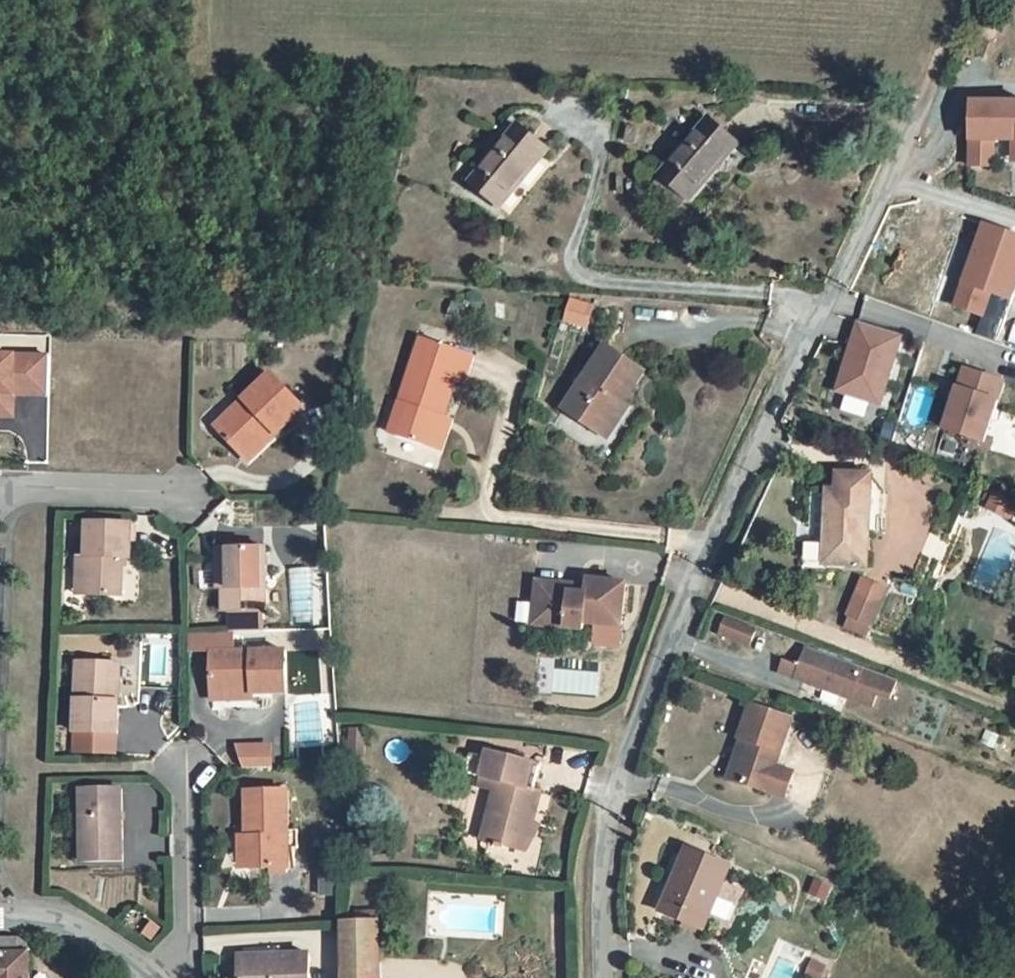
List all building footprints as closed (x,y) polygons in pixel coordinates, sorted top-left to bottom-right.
[(1013,166),(1014,166),(1014,107),(969,108),(970,172),(993,171),(993,145),(1013,145),(1013,166)] [(721,120),(672,170),(699,196),(747,144),(721,120)] [(523,128),(477,182),(508,207),(554,152),(523,128)] [(665,181),(692,204),(699,196),(672,170),(665,181)] [(986,229),(960,311),(1007,326),(1014,302),(1014,238),(986,229)] [(592,315),(573,309),(567,328),(586,334),(592,315)] [(908,341),(864,328),(844,398),(887,411),(908,341)] [(466,385),(474,360),(435,347),(423,342),(413,370),(415,371),(403,407),(413,410),(401,442),(434,453),(445,420),(458,382),(466,385)] [(567,418),(601,440),(621,408),(627,413),(648,377),(608,352),(567,418)] [(0,353),(0,414),(21,415),(22,392),(57,394),(59,356),(0,353)] [(1010,384),(971,372),(953,432),(993,444),(1010,384)] [(219,420),(243,451),(274,427),(285,427),(306,410),(274,374),(219,420)] [(403,407),(392,438),(401,442),(413,410),(403,407)] [(621,408),(601,440),(613,447),(632,416),(627,413),(621,408)] [(445,420),(434,453),(444,457),(454,425),(445,420)] [(243,451),(249,457),(285,427),(274,427),(243,451)] [(870,538),(874,501),(875,484),(845,479),(843,487),(827,486),(822,565),(866,573),(870,538)] [(1006,493),(999,508),(1014,514),(1014,497),(1006,493)] [(891,503),(874,501),(870,538),(889,540),(891,503)] [(90,551),(88,587),(126,589),(128,554),(136,554),(138,520),(92,518),(90,551)] [(268,602),(267,540),(226,541),(225,578),(225,602),(268,602)] [(217,578),(225,578),(226,541),(217,541),(217,578)] [(801,560),(817,560),(817,542),(801,542),(801,560)] [(78,586),(88,587),(90,551),(81,550),(78,586)] [(900,592),(878,584),(863,617),(888,626),(900,592)] [(598,599),(550,593),(547,616),(559,627),(577,629),(575,638),(592,639),(595,631),(631,635),(635,595),(599,590),(598,599)] [(765,634),(735,623),(728,638),(758,649),(765,634)] [(210,684),(251,687),(286,687),(286,646),(209,645),(210,684)] [(905,700),(911,681),(820,647),(812,665),(797,660),(791,675),(886,706),(891,694),(905,700)] [(121,690),(112,690),(114,655),(77,655),(72,726),(119,727),(121,690)] [(121,690),(123,656),(114,655),(112,690),(121,690)] [(251,695),(251,687),(210,684),(210,694),(251,695)] [(752,746),(738,781),(770,794),(788,802),(798,779),(779,771),(799,725),(757,707),(743,741),(746,742),(752,746)] [(241,735),(246,754),(274,755),(274,736),(241,735)] [(366,738),(352,738),(352,763),(367,762),(366,738)] [(746,742),(732,778),(738,781),(752,746),(746,742)] [(491,800),(491,801),(486,804),(483,830),(487,831),(483,849),(524,860),(539,803),(532,801),(523,798),(529,775),(486,764),(484,770),(468,765),(462,783),(483,788),(493,792),(490,796),(491,800)] [(532,801),(539,778),(529,775),(523,798),(532,801)] [(248,859),(289,858),(288,843),(287,819),(285,779),(242,781),(244,807),(252,807),(253,824),(246,824),(248,859)] [(116,828),(127,828),(127,787),(83,786),(84,857),(116,857),(116,828)] [(490,796),(493,792),(483,788),(480,798),(486,804),(491,801),(491,800),(490,796)] [(287,819),(288,843),(297,840),(296,821),(287,819)] [(239,860),(248,859),(246,824),(237,824),(239,860)] [(116,828),(116,857),(127,857),(127,828),(116,828)] [(724,869),(686,851),(659,912),(697,930),(724,869)] [(343,907),(343,910),(345,977),(381,977),(378,907),(343,907)] [(272,977),(306,977),(305,938),(237,943),(239,977),(272,976),(272,977)] [(30,944),(0,944),(0,977),(32,977),(30,944)] [(805,977),(807,977),(827,977),(829,973),(823,971),(824,968),(811,963),(805,977)]
